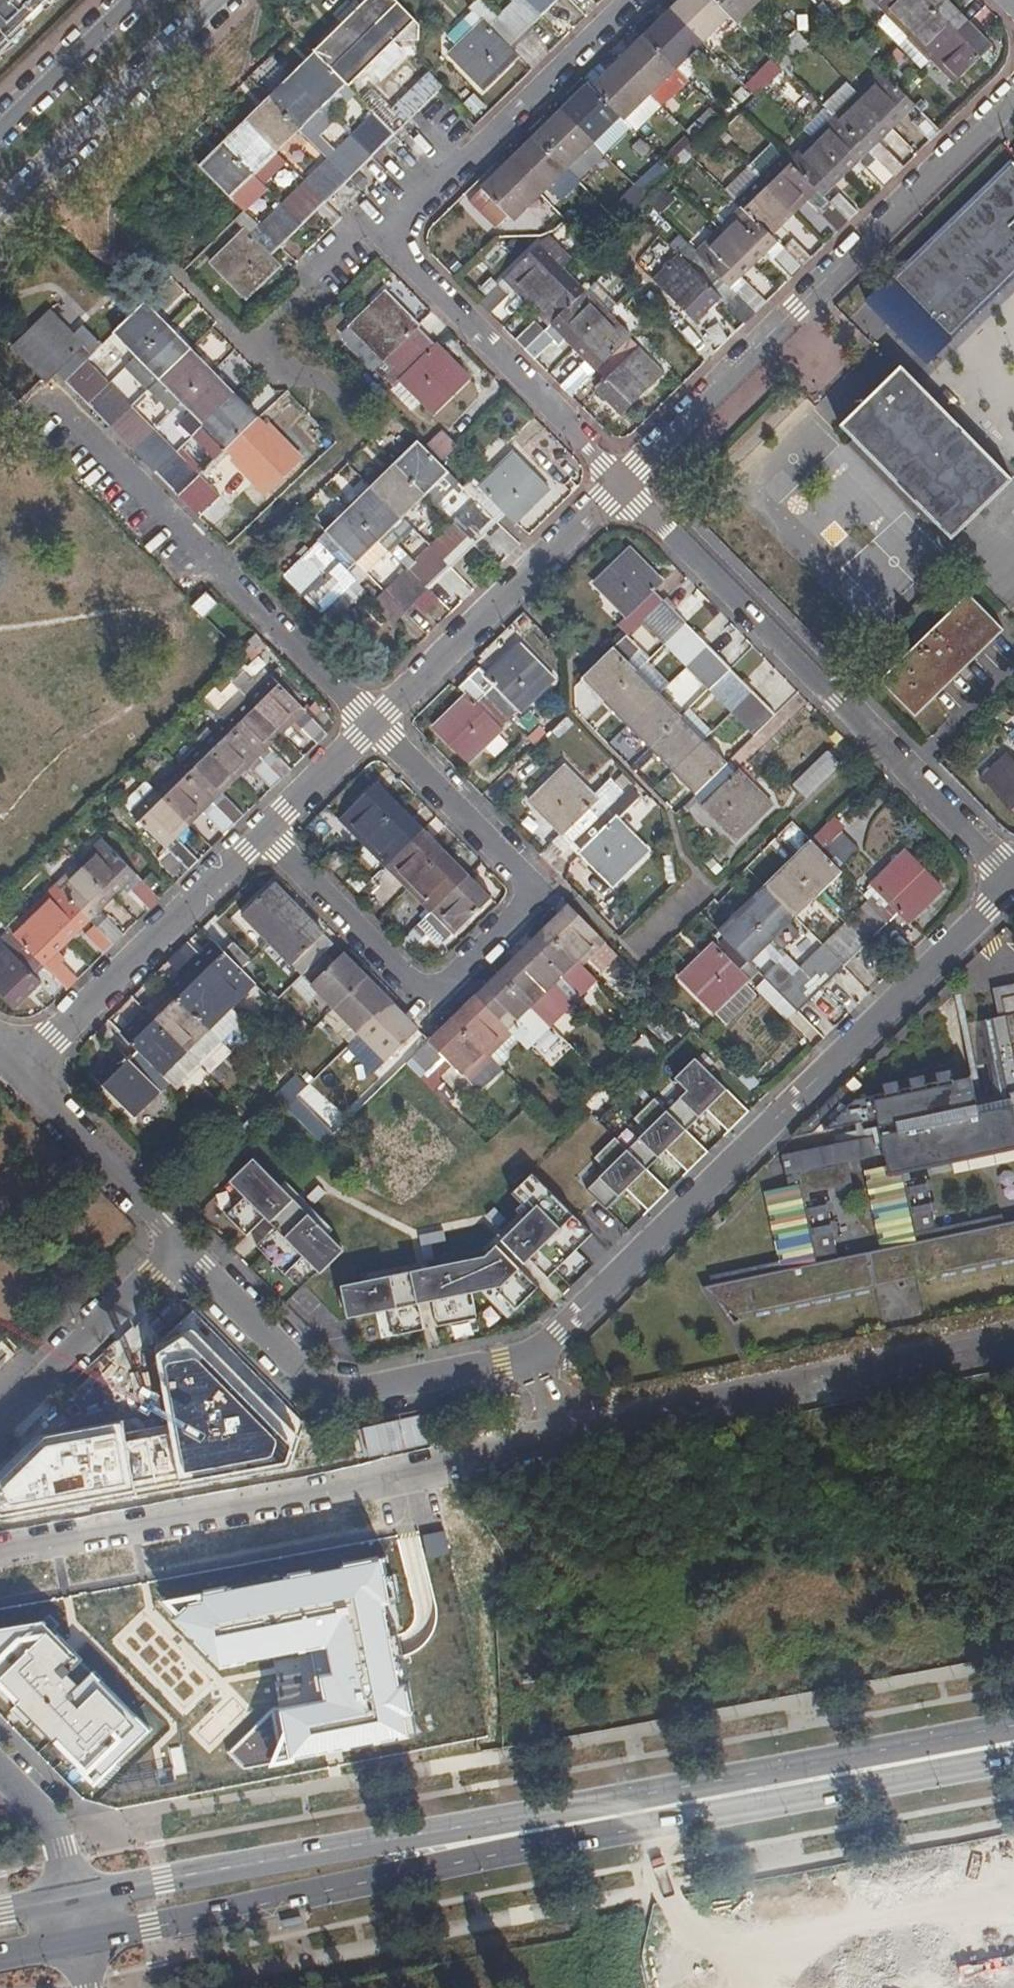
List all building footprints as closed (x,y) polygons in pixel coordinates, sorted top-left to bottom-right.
[(52,0),(0,0),(0,51),(52,0)] [(382,19),(397,5),(392,0),(377,0),(370,7),(382,19)] [(518,40),(497,18),(479,1),(478,0),(469,9),(472,13),(482,23),(457,47),(448,55),(484,92),(518,59),(508,50),(518,40)] [(518,40),(541,18),(524,0),(515,0),(497,18),(518,40)] [(541,18),(559,0),(524,0),(541,18)] [(701,44),(727,18),(710,0),(682,0),(670,12),(701,44)] [(727,18),(735,25),(760,0),(710,0),(727,18)] [(886,15),(901,0),(871,0),(886,15)] [(908,38),(944,2),(943,0),(901,0),(886,15),(908,38)] [(931,61),(967,25),(944,2),(908,38),(931,61)] [(392,133),(405,121),(394,109),(392,111),(371,90),(369,91),(357,79),(391,46),(356,10),(313,52),(315,55),(345,85),(374,114),(392,133)] [(670,12),(643,38),(675,70),(701,44),(670,12)] [(482,23),(472,13),(447,36),(457,47),(482,23)] [(990,48),(967,25),(931,61),(953,84),(990,48)] [(643,38),(616,64),(648,96),(675,70),(643,38)] [(315,55),(292,77),(322,108),(345,85),(315,55)] [(590,90),(619,119),(622,122),(648,96),(616,64),(590,90)] [(891,128),(913,106),(900,92),(880,72),(858,95),(891,128)] [(292,77),(269,100),(298,131),(322,108),(292,77)] [(587,86),(560,113),(592,146),(619,119),(590,90),(587,86)] [(878,141),(891,128),(858,95),(835,117),(894,177),(904,168),(878,141)] [(269,100),(247,122),(276,153),(298,131),(269,100)] [(535,138),(566,171),(592,146),(560,113),(535,138)] [(929,142),(939,132),(921,113),(910,123),(929,142)] [(395,135),(392,133),(374,114),(350,137),(371,158),(395,135)] [(835,117),(812,139),(845,173),(857,161),(883,188),(894,177),(835,117)] [(247,122),(223,145),(253,175),(276,153),(247,122)] [(350,137),(326,160),(348,181),(371,158),(350,137)] [(683,137),(669,158),(687,169),(700,149),(683,137)] [(508,165),(540,197),(566,171),(535,138),(508,165)] [(812,139),(789,163),(822,196),(845,173),(812,139)] [(223,145),(200,167),(230,198),(253,175),(223,145)] [(782,156),(759,179),(798,219),(811,206),(837,232),(848,222),(829,203),(822,196),(789,163),(782,156)] [(326,160),(304,181),(325,203),(348,181),(326,160)] [(638,183),(650,197),(676,174),(664,160),(638,183)] [(1013,277),(1013,166),(1009,161),(890,279),(949,340),(1013,277)] [(513,222),(540,197),(508,165),(482,191),(513,222)] [(759,179),(736,202),(743,208),(775,241),(798,219),(759,179)] [(281,204),(302,226),(325,203),(304,181),(281,204)] [(634,213),(648,197),(636,186),(622,202),(634,213)] [(829,203),(848,222),(857,213),(839,194),(829,203)] [(258,227),(279,248),(302,226),(281,204),(258,227)] [(743,208),(720,231),(752,264),(764,252),(772,260),(783,249),(775,241),(743,208)] [(270,257),(279,248),(258,227),(249,217),(240,226),(245,231),(211,264),(245,300),(280,267),(270,257)] [(720,231),(697,253),(730,286),(737,294),(746,285),(738,277),(752,264),(720,231)] [(792,240),(783,249),(801,268),(811,258),(792,240)] [(515,290),(528,304),(562,271),(539,247),(504,280),(499,285),(479,305),(490,315),(510,295),(515,290)] [(783,249),(772,260),(791,279),(801,268),(783,249)] [(719,299),(744,324),(756,313),(737,294),(730,286),(697,253),(686,264),(680,258),(654,282),(694,323),(719,299)] [(551,327),(585,294),(562,271),(528,304),(551,327)] [(737,294),(756,313),(765,304),(746,285),(737,294)] [(561,336),(574,349),(609,315),(586,293),(585,294),(551,327),(546,332),(526,352),(535,362),(561,336)] [(65,383),(86,362),(97,352),(88,343),(83,348),(57,322),(75,304),(66,295),(13,348),(43,380),(45,378),(48,382),(56,374),(65,383)] [(393,370),(426,337),(385,295),(350,329),(382,361),(384,360),(393,370)] [(232,384),(251,366),(192,304),(172,322),(232,384)] [(137,358),(166,329),(143,306),(134,315),(114,335),(137,358)] [(560,387),(571,398),(597,372),(620,350),(631,338),(609,315),(574,349),(586,362),(560,387)] [(515,341),(526,352),(546,332),(535,321),(515,341)] [(160,381),(189,352),(166,329),(137,358),(160,381)] [(469,379),(426,337),(393,370),(384,378),(394,388),(401,381),(422,402),(433,414),(469,379)] [(620,350),(597,372),(607,383),(600,391),(624,416),(665,376),(640,351),(631,360),(620,350)] [(211,375),(189,352),(160,381),(183,403),(211,375)] [(88,406),(109,385),(86,362),(65,383),(88,406)] [(950,540),(1011,480),(900,367),(839,427),(950,540)] [(234,398),(211,375),(183,403),(205,426),(234,398)] [(183,403),(160,381),(150,390),(172,413),(183,403)] [(411,412),(422,402),(401,381),(394,388),(390,391),(411,412)] [(111,429),(132,408),(109,385),(88,406),(111,429)] [(256,421),(234,398),(205,426),(227,449),(234,442),(256,421)] [(154,431),(132,408),(111,429),(133,452),(154,431)] [(265,431),(256,421),(234,442),(244,452),(234,462),(265,494),(300,461),(268,428),(265,431)] [(177,454),(154,431),(133,452),(156,475),(177,454)] [(440,465),(458,447),(443,433),(426,450),(440,465)] [(426,450),(418,443),(395,466),(425,496),(449,474),(440,465),(426,450)] [(199,476),(177,454),(156,475),(178,497),(199,476)] [(476,502),(497,523),(505,514),(514,523),(547,490),(512,454),(479,488),(474,483),(466,491),(476,502)] [(425,496),(395,466),(372,488),(402,519),(425,496)] [(459,484),(449,474),(425,496),(436,507),(459,484)] [(201,475),(199,476),(178,497),(199,519),(222,496),(201,475)] [(402,519),(372,488),(348,511),(379,541),(402,519)] [(473,545),(497,523),(476,502),(453,525),(473,545)] [(355,564),(379,541),(348,511),(325,533),(355,564)] [(414,531),(402,519),(379,541),(389,552),(391,554),(414,531)] [(451,568),(473,545),(453,525),(430,547),(451,568)] [(347,572),(355,564),(325,533),(317,541),(320,544),(285,577),(321,613),(355,580),(347,572)] [(389,552),(379,541),(355,564),(363,572),(365,574),(389,552)] [(427,591),(451,568),(430,547),(407,570),(427,591)] [(641,623),(662,602),(652,590),(661,582),(630,549),(593,585),(625,617),(617,625),(627,636),(641,623)] [(363,572),(355,564),(347,572),(355,580),(363,572)] [(404,613),(427,591),(407,570),(383,593),(404,613)] [(205,593),(191,607),(203,619),(217,606),(205,593)] [(392,625),(404,613),(383,593),(372,604),(392,625)] [(914,717),(1002,630),(967,595),(879,681),(914,717)] [(685,625),(662,602),(641,623),(664,646),(685,625)] [(708,648),(685,625),(664,646),(687,669),(708,648)] [(479,669),(469,679),(508,719),(518,709),(520,711),(553,679),(519,644),(486,677),(479,669)] [(730,670),(708,648),(687,669),(709,691),(730,670)] [(613,650),(608,656),(582,680),(605,704),(636,673),(613,650)] [(753,693),(730,670),(709,691),(732,714),(753,693)] [(636,673),(605,704),(628,727),(659,696),(636,673)] [(270,677),(247,700),(280,734),(304,711),(270,677)] [(508,719),(469,679),(459,688),(467,696),(433,728),(468,763),(501,730),(499,728),(508,719)] [(775,716),(753,693),(732,714),(753,737),(775,716)] [(681,719),(659,696),(628,727),(650,749),(681,719)] [(280,734),(247,700),(224,722),(258,756),(280,734)] [(316,745),(327,735),(307,715),(297,726),(316,745)] [(704,742),(681,719),(650,749),(673,772),(704,742)] [(258,756),(224,722),(201,745),(234,779),(248,766),(258,756)] [(726,764),(704,742),(673,772),(695,795),(726,764)] [(234,779),(201,745),(178,768),(211,802),(234,779)] [(641,774),(657,759),(649,749),(632,764),(641,774)] [(261,760),(281,781),(291,770),(271,750),(261,760)] [(803,797),(838,763),(826,751),(791,785),(803,797)] [(1008,753),(982,779),(1013,813),(1013,760),(1008,753)] [(261,760),(258,756),(248,766),(251,770),(261,760)] [(251,770),(271,790),(281,781),(261,760),(251,770)] [(736,774),(726,764),(695,795),(705,805),(702,808),(734,841),(771,805),(738,772),(736,774)] [(548,847),(558,857),(574,842),(611,806),(601,795),(596,799),(564,767),(528,802),(560,835),(548,847)] [(211,802),(178,768),(154,790),(188,825),(201,812),(211,802)] [(154,790),(146,782),(122,806),(164,849),(188,825),(154,790)] [(339,820),(362,844),(399,808),(376,784),(339,820)] [(215,806),(234,826),(244,816),(225,796),(215,806)] [(215,806),(211,802),(201,812),(224,836),(234,826),(215,806)] [(620,814),(611,806),(574,842),(582,851),(579,854),(612,888),(648,852),(615,819),(620,814)] [(362,844),(385,867),(421,831),(399,808),(362,844)] [(385,867),(408,890),(444,854),(421,831),(385,867)] [(839,831),(818,851),(838,871),(859,850),(839,831)] [(101,841),(79,863),(112,897),(121,888),(127,895),(130,890),(149,910),(159,900),(101,841)] [(184,868),(188,872),(198,862),(179,842),(168,853),(170,854),(184,868)] [(810,843),(787,865),(817,895),(839,873),(838,871),(818,851),(810,843)] [(174,878),(184,868),(170,854),(161,864),(174,878)] [(408,890),(430,913),(467,877),(444,854),(408,890)] [(862,896),(867,901),(889,923),(899,914),(907,922),(940,889),(906,854),(862,896)] [(112,897),(79,863),(55,885),(89,919),(94,925),(114,945),(123,935),(99,910),(112,897)] [(764,888),(794,917),(817,895),(787,865),(764,888)] [(467,877),(430,913),(452,936),(490,900),(467,877)] [(301,911),(274,884),(242,915),(269,943),(301,911)] [(89,919),(55,885),(32,908),(66,942),(89,919)] [(764,888),(741,910),(771,940),(794,917),(764,888)] [(867,901),(844,924),(866,945),(889,923),(867,901)] [(546,929),(581,965),(604,942),(569,906),(546,929)] [(43,965),(67,990),(77,981),(59,961),(64,956),(58,950),(66,942),(32,908),(9,931),(43,965)] [(724,938),(747,962),(771,940),(741,910),(718,933),(720,935),(724,938)] [(269,943),(301,976),(325,953),(315,943),(324,935),(301,911),(269,943)] [(844,924),(822,946),(843,968),(866,945),(844,924)] [(84,935),(104,955),(114,945),(94,925),(84,935)] [(573,1003),(596,980),(581,965),(546,929),(523,952),(558,987),(573,1003)] [(43,965),(9,931),(0,939),(0,992),(14,1006),(40,982),(33,975),(43,965)] [(712,944),(696,958),(678,976),(715,1013),(757,972),(747,962),(724,938),(715,947),(712,944)] [(223,952),(241,970),(251,961),(233,942),(223,952)] [(231,1007),(254,984),(241,970),(223,952),(214,943),(201,956),(188,943),(178,952),(231,1007)] [(822,946),(798,969),(820,990),(843,968),(822,946)] [(168,988),(208,1029),(231,1007),(178,952),(168,962),(181,975),(168,988)] [(534,1011),(558,987),(523,952),(499,975),(534,1011)] [(301,976),(334,1009),(366,978),(342,954),(334,962),(325,953),(301,976)] [(775,991),(797,1013),(820,990),(798,969),(775,991)] [(511,1033),(534,1011),(499,975),(476,997),(511,1033)] [(366,978),(334,1009),(359,1036),(392,1004),(366,978)] [(145,1011),(185,1052),(208,1029),(168,988),(145,1011)] [(476,997),(454,1020),(489,1056),(511,1033),(476,997)] [(884,1127),(886,1137),(778,1161),(784,1192),(761,1197),(778,1274),(714,1288),(717,1296),(707,1298),(715,1335),(1013,1268),(1013,1230),(1008,1231),(1006,1223),(939,1237),(936,1232),(928,1234),(927,1228),(935,1226),(934,1219),(925,1222),(924,1216),(932,1214),(931,1207),(923,1209),(921,1204),(930,1202),(929,1195),(920,1197),(918,1188),(907,1190),(905,1184),(1013,1160),(1013,999),(998,1002),(1001,1020),(970,1026),(984,1071),(992,1069),(1003,1107),(986,1112),(976,1077),(966,1080),(969,1093),(949,1097),(947,1084),(921,1089),(851,1099),(848,1096),(856,1087),(849,1080),(786,1141),(873,1122),(874,1130),(884,1127)] [(385,1062),(417,1030),(392,1004),(359,1036),(385,1062)] [(208,1029),(224,1045),(245,1021),(231,1007),(208,1029)] [(324,1019),(350,1045),(359,1036),(334,1009),(324,1019)] [(145,1011),(122,1034),(139,1051),(162,1074),(185,1052),(145,1011)] [(454,1020),(430,1043),(465,1079),(489,1056),(454,1020)] [(185,1052),(201,1068),(224,1045),(208,1029),(185,1052)] [(498,1065),(500,1067),(508,1059),(508,1053),(519,1041),(511,1033),(489,1056),(498,1065)] [(151,1084),(162,1074),(139,1051),(128,1061),(118,1051),(92,1076),(133,1118),(160,1092),(151,1084)] [(162,1074),(177,1091),(201,1068),(185,1052),(162,1074)] [(489,1056),(465,1079),(474,1089),(498,1065),(489,1056)] [(614,1136),(593,1156),(605,1167),(586,1186),(605,1206),(625,1186),(646,1208),(664,1189),(644,1169),(664,1149),(687,1172),(708,1151),(686,1129),(706,1110),(727,1131),(748,1111),(694,1056),(673,1077),(686,1090),(667,1109),(655,1097),(634,1117),(646,1129),(626,1148),(614,1136)] [(309,1086),(285,1109),(324,1147),(339,1132),(327,1119),(335,1107),(310,1084),(309,1086)] [(290,1195),(255,1160),(233,1183),(247,1196),(228,1216),(249,1237),(290,1195)] [(535,1175),(515,1195),(534,1214),(510,1237),(551,1279),(595,1236),(535,1175)] [(302,1205),(258,1247),(285,1275),(304,1256),(319,1271),(344,1248),(302,1205)] [(487,1258),(427,1270),(439,1325),(474,1318),(469,1294),(496,1288),(518,1312),(541,1290),(499,1247),(487,1258)] [(415,1272),(345,1286),(352,1319),(389,1311),(394,1337),(426,1331),(415,1272)]
